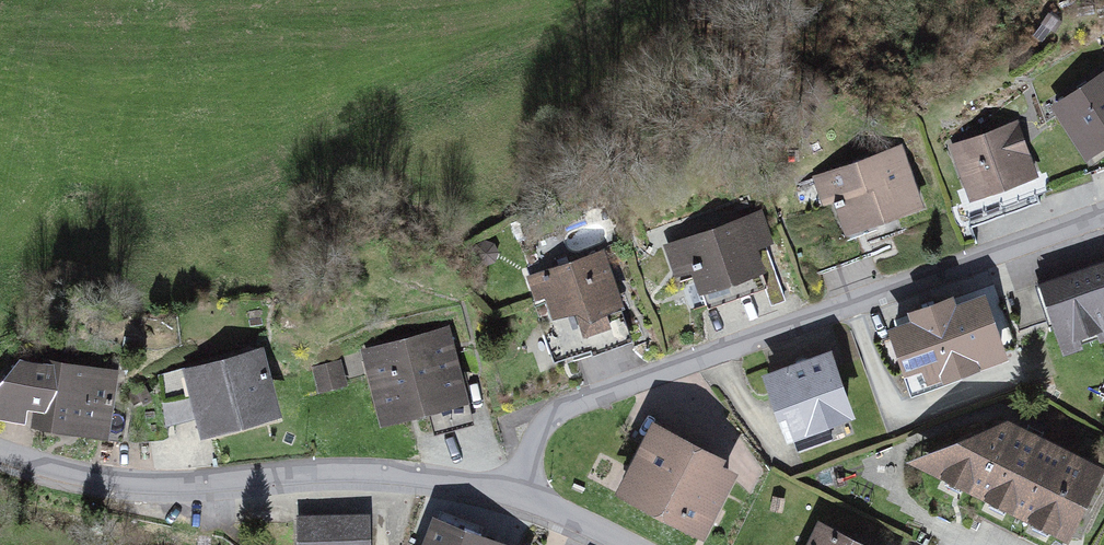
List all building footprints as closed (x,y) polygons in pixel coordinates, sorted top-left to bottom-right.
[(1068,93),(1090,141),(1103,135),(1103,77),(1068,93)] [(1017,117),(955,138),(972,190),(1035,169),(1017,117)] [(925,199),(905,143),(833,167),(853,224),(925,199)] [(747,208),(673,233),(686,269),(699,264),(705,282),(765,262),(747,208)] [(612,247),(543,271),(562,327),(632,303),(612,247)] [(1046,288),(1065,347),(1103,334),(1103,270),(1046,288)] [(885,328),(906,392),(1010,358),(989,294),(885,328)] [(451,317),(374,337),(392,405),(469,385),(451,317)] [(272,342),(202,359),(218,421),(287,403),(272,342)] [(831,351),(761,375),(783,438),(853,414),(831,351)] [(131,362),(59,354),(52,416),(124,424),(131,362)] [(339,358),(319,364),(327,387),(347,381),(339,358)] [(185,393),(164,394),(166,419),(186,417),(185,393)] [(1008,421),(907,465),(1072,544),(1103,475),(1103,465),(1008,421)] [(733,462),(651,424),(617,497),(699,535),(733,462)] [(302,507),(302,544),(369,544),(369,508),(302,507)] [(816,516),(804,544),(885,544),(816,516)] [(457,518),(447,544),(531,544),(457,518)]
